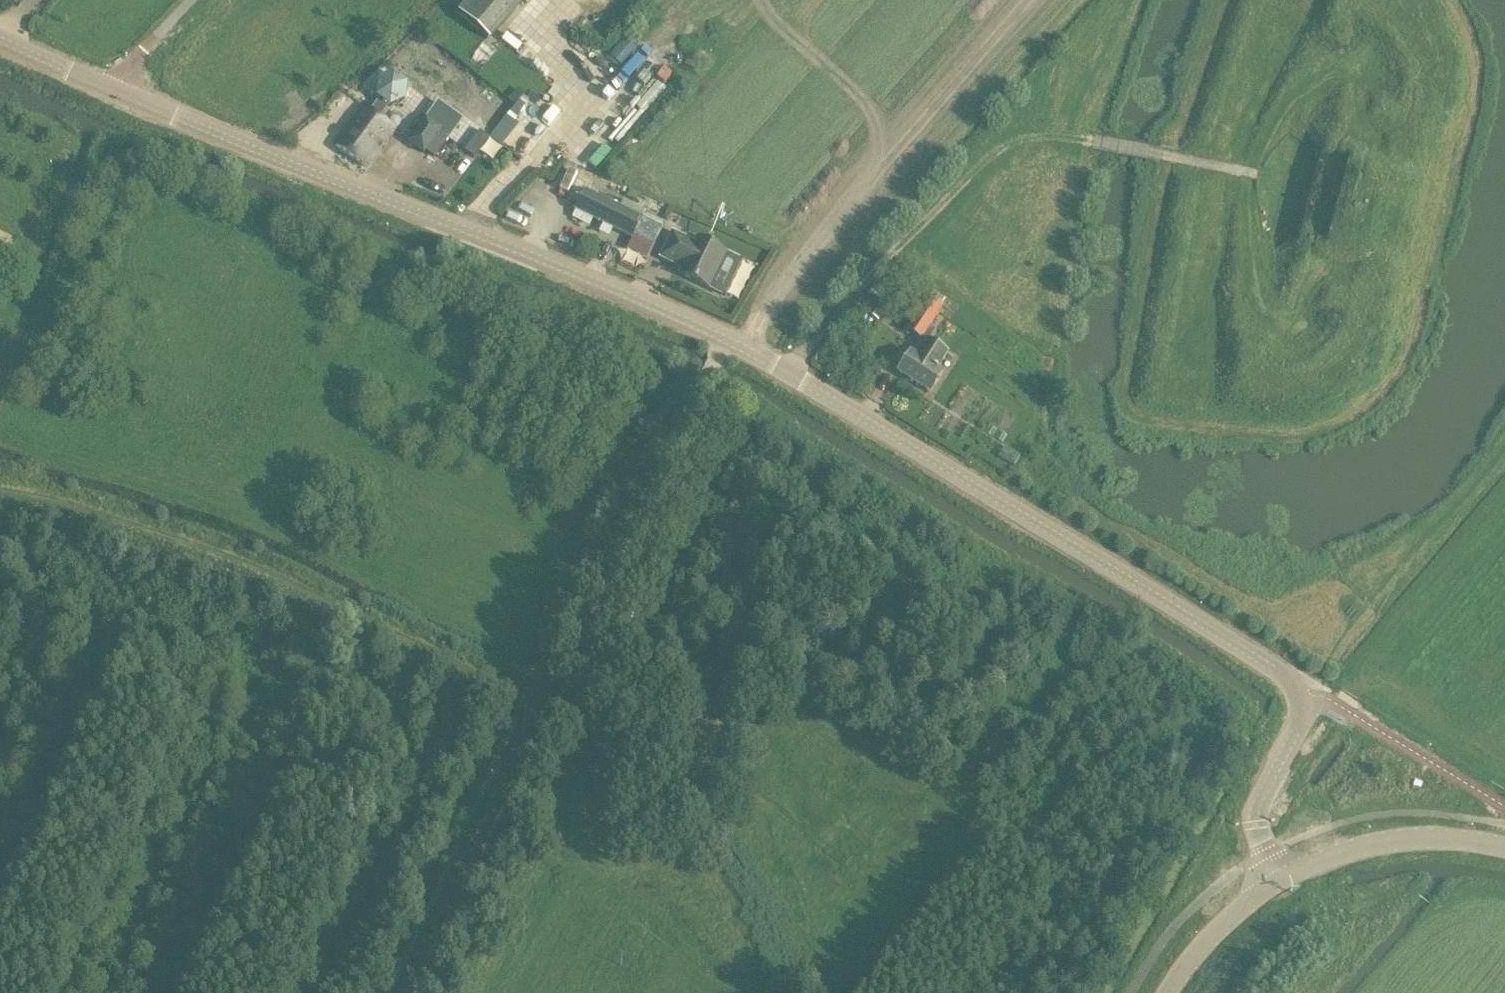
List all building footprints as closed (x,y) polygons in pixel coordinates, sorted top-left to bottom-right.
[(457,12),(488,38),(521,0),(467,0),(457,12)] [(405,85),(395,77),(379,84),(378,99),(379,100),(369,113),(363,108),(335,145),(365,168),(393,131),(378,119),(388,106),(389,107),(403,102),(405,85)] [(319,111),(323,106),(318,102),(314,107),(319,111)] [(507,115),(490,138),(501,146),(518,124),(507,115)] [(524,117),(506,144),(525,157),(543,129),(524,117)] [(409,143),(424,154),(426,151),(434,157),(448,138),(439,132),(441,130),(426,119),(409,143)] [(479,131),(465,150),(474,158),(489,138),(479,131)] [(663,229),(585,192),(576,211),(634,238),(654,247),(663,229)] [(680,274),(709,288),(726,253),(698,239),(695,245),(673,234),(662,257),(683,268),(680,274)] [(935,291),(929,299),(909,331),(922,340),(943,308),(940,306),(946,298),(935,291)] [(938,370),(947,355),(929,343),(920,358),(913,353),(899,374),(930,393),(943,373),(938,370)]
